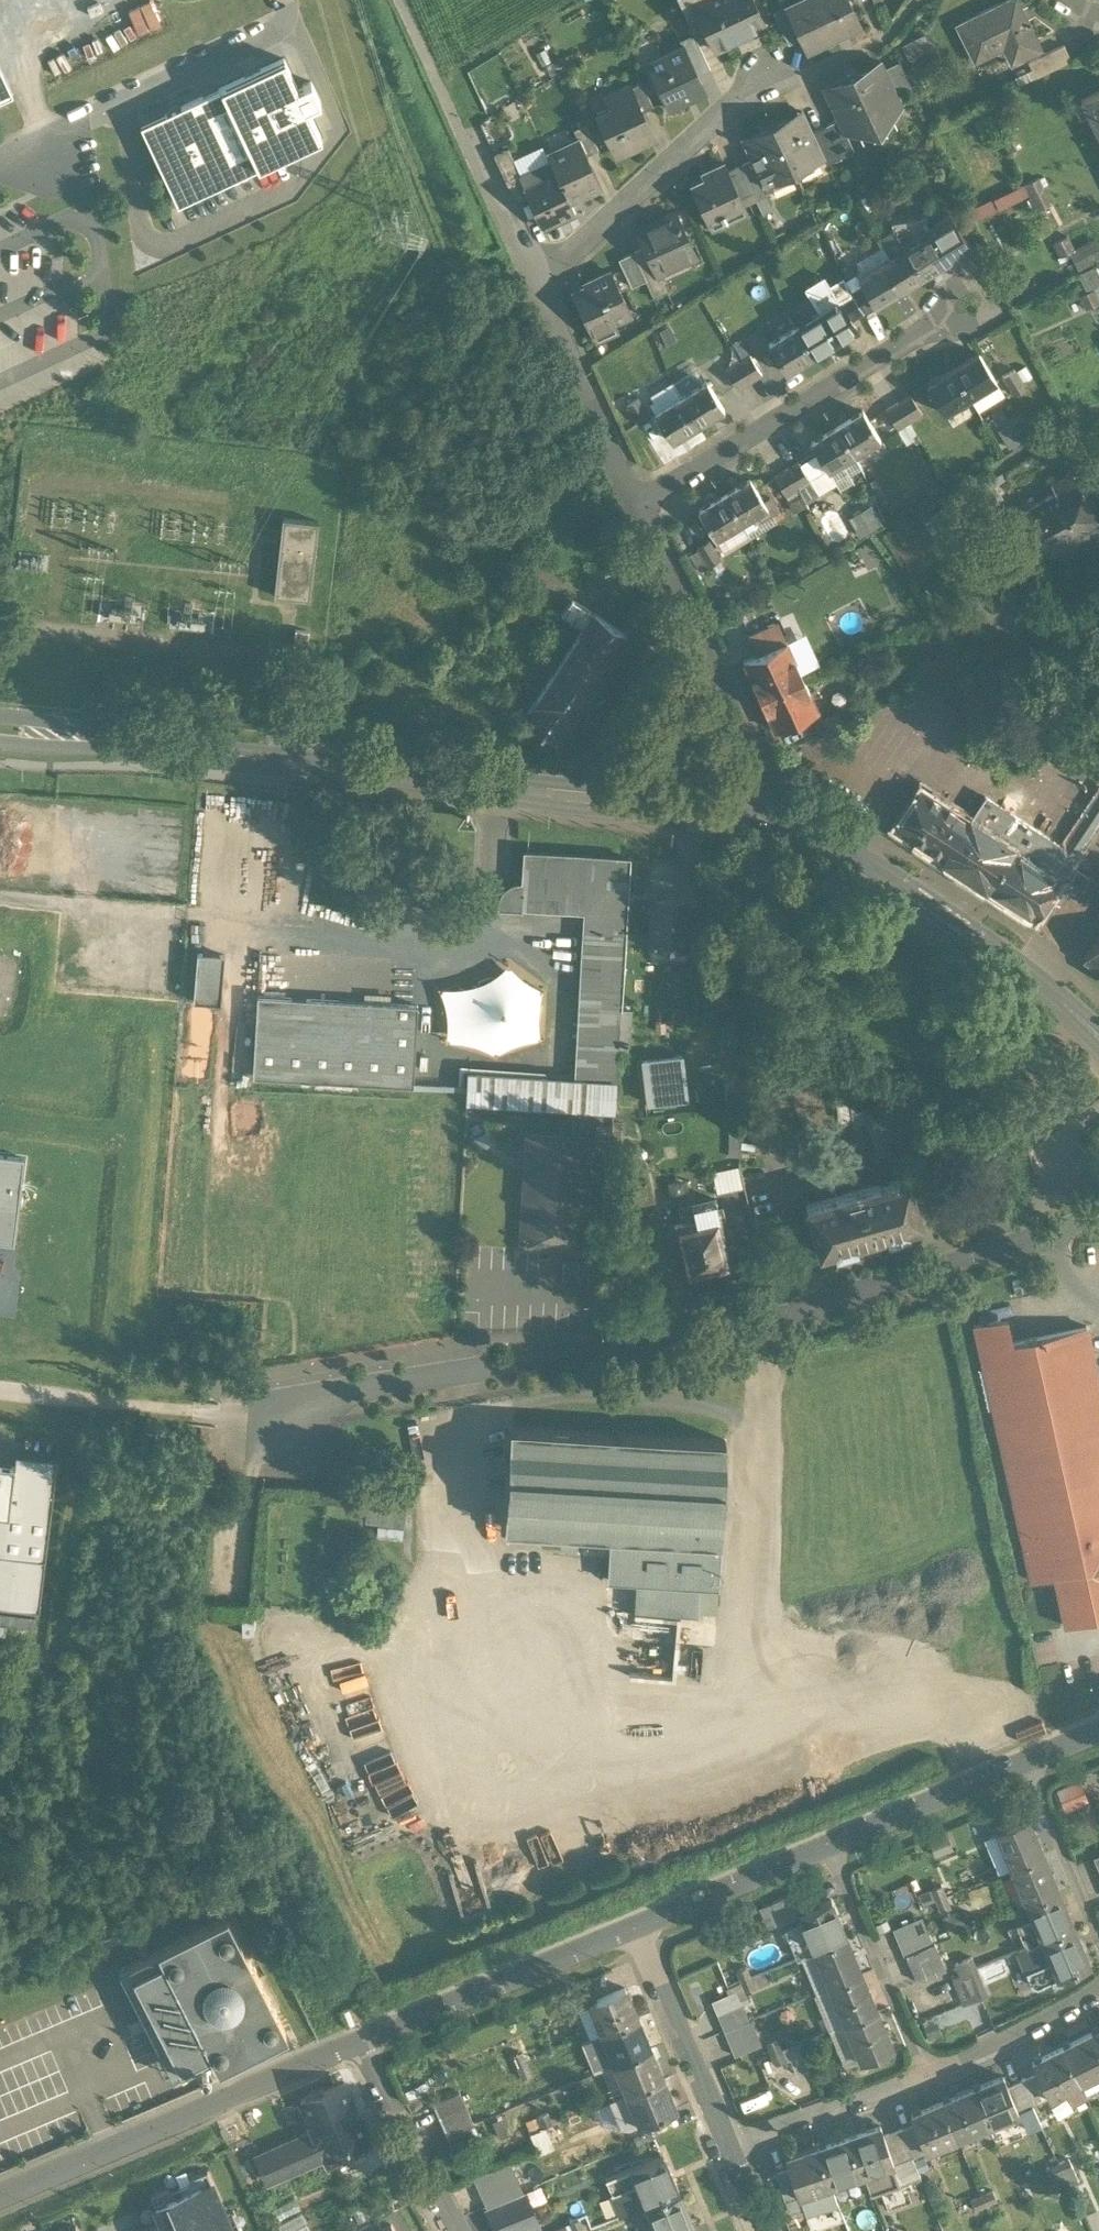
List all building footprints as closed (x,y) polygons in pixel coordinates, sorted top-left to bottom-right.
[(691,30),(704,24),(695,6),(700,4),(698,0),(677,0),(691,30)] [(695,6),(704,24),(715,49),(764,27),(752,0),(709,0),(700,4),(695,6)] [(785,14),(797,40),(803,54),(860,28),(847,0),(816,0),(785,14)] [(956,26),(973,62),(994,52),(993,48),(1007,41),(1017,62),(1040,51),(1026,22),(1024,23),(1013,0),(1009,0),(956,26)] [(155,1),(133,10),(143,34),(165,25),(155,1)] [(785,14),(782,9),(773,13),(788,44),(797,40),(785,14)] [(709,68),(693,34),(679,41),(681,46),(684,45),(697,74),(709,68)] [(681,46),(658,57),(665,71),(653,77),(669,110),(684,103),(683,101),(705,91),(697,74),(684,45),(681,46)] [(1063,45),(1029,62),(1037,78),(1071,61),(1063,45)] [(283,60),(140,127),(178,207),(321,140),(307,110),(320,104),(311,83),(297,90),(283,60)] [(880,63),(823,90),(837,121),(842,130),(843,129),(899,103),(880,63)] [(12,96),(0,69),(0,102),(12,96)] [(653,107),(640,80),(628,87),(640,113),(653,107)] [(628,87),(606,98),(613,112),(598,119),(616,157),(653,140),(640,113),(628,87)] [(1081,100),(1098,137),(1098,91),(1081,100)] [(811,133),(805,120),(797,124),(793,116),(772,127),(794,173),(822,160),(823,160),(811,133)] [(837,121),(825,127),(840,159),(854,153),(843,129),(842,130),(837,121)] [(598,149),(585,122),(571,129),(578,144),(581,143),(586,155),(598,149)] [(772,127),(749,137),(752,145),(744,149),(750,162),(762,188),(763,188),(794,173),(772,127)] [(825,127),(811,133),(823,160),(822,160),(824,166),(840,159),(825,127)] [(1015,133),(1002,139),(1008,152),(1021,145),(1015,133)] [(578,144),(548,158),(554,169),(569,202),(601,187),(586,155),(581,143),(578,144)] [(762,188),(750,162),(739,167),(752,195),(756,202),(767,196),(763,188),(762,188)] [(723,166),(709,172),(711,176),(689,186),(707,224),(720,218),(722,221),(744,211),(740,201),(726,173),(723,166)] [(752,195),(739,167),(726,173),(740,201),(752,195)] [(524,183),(515,168),(504,173),(517,200),(527,195),(522,184),(524,183)] [(524,183),(522,184),(527,195),(543,227),(558,220),(557,218),(573,210),(569,202),(554,169),(524,183)] [(1051,205),(1038,179),(1025,185),(1038,212),(1051,205)] [(674,215),(665,219),(666,224),(658,227),(656,226),(638,234),(644,248),(658,277),(659,276),(695,259),(674,215)] [(926,236),(916,219),(890,223),(891,231),(892,231),(903,250),(905,249),(922,277),(922,278),(948,262),(931,233),(926,236)] [(951,220),(931,233),(948,262),(969,249),(951,220)] [(903,250),(892,231),(891,231),(878,239),(890,258),(878,265),(895,293),(922,277),(905,249),(903,250)] [(1067,238),(1054,244),(1061,258),(1074,251),(1067,238)] [(658,277),(644,248),(632,254),(645,282),(652,298),(666,291),(659,276),(658,277)] [(632,254),(618,261),(631,289),(645,282),(632,254)] [(874,306),(895,293),(878,265),(857,278),(863,287),(874,306)] [(610,272),(581,285),(584,292),(571,297),(593,344),(616,334),(610,320),(628,312),(610,272)] [(863,287),(851,294),(862,312),(874,306),(863,287)] [(1080,297),(1087,311),(1098,305),(1098,303),(1093,290),(1080,297)] [(862,312),(851,294),(839,301),(850,320),(862,312)] [(820,313),(795,328),(812,356),(837,341),(820,313)] [(795,328),(768,344),(785,372),(812,356),(795,328)] [(978,355),(952,370),(969,399),(995,383),(978,355)] [(761,374),(749,356),(738,362),(749,381),(761,374)] [(738,362),(725,370),(736,389),(749,381),(738,362)] [(969,399),(952,370),(926,386),(943,415),(969,399)] [(1014,371),(1003,377),(1014,396),(1025,389),(1014,371)] [(706,382),(680,397),(698,425),(723,410),(706,382)] [(920,415),(909,396),(897,403),(909,422),(920,415)] [(680,397),(654,414),(671,442),(698,425),(680,397)] [(637,400),(625,407),(637,425),(648,418),(637,400)] [(909,422),(897,403),(885,410),(897,430),(909,422)] [(862,412),(837,428),(854,456),(879,440),(862,412)] [(837,428),(810,444),(827,472),(854,456),(837,428)] [(798,463),(786,471),(797,490),(809,482),(798,463)] [(797,490),(786,471),(773,478),(785,497),(797,490)] [(1056,495),(1014,518),(1022,533),(1014,537),(1021,549),(1028,545),(1036,559),(1098,525),(1072,475),(1052,486),(1056,495)] [(766,509),(749,481),(724,496),(741,524),(766,509)] [(987,485),(943,512),(958,535),(973,526),(969,520),(998,502),(987,485)] [(724,496),(698,512),(714,540),(741,524),(724,496)] [(318,522),(284,518),(275,595),(309,599),(318,522)] [(708,543),(697,549),(709,568),(720,562),(708,543)] [(592,615),(570,600),(560,616),(582,630),(592,615)] [(582,630),(521,721),(555,744),(626,638),(592,615),(582,630)] [(782,644),(763,653),(760,648),(753,652),(755,657),(740,665),(756,698),(799,678),(782,644)] [(816,711),(799,678),(756,698),(774,733),(816,711)] [(969,820),(921,789),(894,831),(956,872),(971,882),(1034,923),(1044,906),(1053,912),(1064,894),(1067,890),(1066,890),(1058,885),(1061,880),(969,820)] [(985,796),(969,820),(1061,880),(1077,856),(1075,855),(1098,820),(1098,794),(1063,847),(985,796)] [(628,860),(526,854),(524,888),(517,888),(511,890),(506,894),(503,900),(502,907),(523,909),(523,911),(585,914),(575,1079),(575,1084),(614,1085),(617,1046),(628,1047),(631,1011),(619,1011),(628,860)] [(1077,873),(1066,890),(1067,890),(1064,894),(1076,901),(1089,881),(1077,873)] [(688,900),(653,898),(650,943),(685,946),(688,900)] [(1082,961),(1098,974),(1098,939),(1082,961)] [(224,958),(197,956),(193,1004),(220,1007),(224,958)] [(515,958),(439,983),(463,1057),(551,1028),(533,972),(521,976),(515,958)] [(417,1008),(258,999),(253,1080),(413,1089),(417,1008)] [(681,1056),(642,1061),(647,1104),(687,1099),(681,1056)] [(575,1079),(467,1073),(465,1105),(613,1113),(614,1085),(575,1084),(575,1079)] [(892,1123),(864,1106),(878,1156),(900,1150),(892,1123)] [(472,1137),(478,1150),(491,1144),(486,1131),(472,1137)] [(589,1137),(527,1134),(521,1247),(583,1250),(589,1137)] [(739,1145),(715,1144),(714,1164),(738,1165),(739,1145)] [(25,1161),(0,1158),(0,1231),(11,1232),(12,1231),(18,1187),(22,1187),(25,1161)] [(908,1177),(806,1206),(820,1253),(834,1249),(835,1253),(854,1247),(853,1244),(886,1234),(887,1238),(907,1232),(906,1228),(921,1224),(908,1177)] [(715,1200),(691,1206),(695,1221),(673,1226),(676,1236),(669,1238),(675,1260),(681,1259),(686,1278),(731,1267),(715,1200)] [(974,1326),(1031,1582),(1053,1577),(1063,1625),(1098,1617),(1098,1385),(1086,1327),(1003,1345),(998,1321),(974,1326)] [(724,1439),(509,1428),(504,1529),(610,1534),(607,1578),(716,1586),(724,1439)] [(37,1610),(58,1458),(17,1452),(15,1468),(0,1466),(0,1605),(37,1610)] [(382,1519),(381,1533),(409,1533),(410,1491),(370,1490),(369,1519),(382,1519)] [(9,1632),(10,1624),(36,1627),(38,1611),(0,1606),(0,1631),(9,1632)] [(370,1683),(342,1691),(349,1716),(378,1708),(370,1683)] [(380,1794),(409,1783),(383,1713),(354,1724),(380,1794)] [(1073,1784),(1058,1790),(1066,1808),(1080,1802),(1073,1784)] [(1042,1854),(1027,1818),(995,1831),(1010,1867),(1042,1854)] [(1042,1854),(1010,1867),(1026,1903),(1057,1890),(1042,1854)] [(940,1884),(932,1888),(937,1899),(945,1895),(940,1884)] [(808,1886),(772,1901),(781,1922),(798,1915),(799,1915),(798,1914),(817,1906),(817,1905),(808,1886)] [(1057,1890),(1026,1903),(1041,1939),(1073,1926),(1057,1890)] [(950,1907),(945,1895),(937,1899),(942,1911),(950,1907)] [(830,1900),(817,1905),(817,1906),(798,1914),(799,1915),(798,1915),(801,1921),(784,1928),(796,1958),(845,1937),(846,1937),(830,1900)] [(226,1916),(118,1971),(173,2080),(213,2059),(218,2068),(247,2054),(250,2055),(256,2052),(257,2049),(286,2034),(226,1916)] [(919,1916),(891,1928),(903,1955),(904,1954),(931,1942),(919,1916)] [(1041,1939),(1015,1950),(1029,1984),(1035,1986),(1088,1963),(1073,1926),(1041,1939)] [(845,1937),(814,1950),(829,1987),(860,1973),(845,1937)] [(931,1942),(904,1954),(916,1981),(944,1969),(933,1942),(931,1942)] [(975,1967),(971,1956),(962,1960),(966,1971),(975,1967)] [(746,1967),(736,1971),(741,1981),(750,1978),(746,1967)] [(966,1971),(951,1978),(962,2003),(986,1992),(975,1967),(966,1971)] [(860,1973),(829,1987),(844,2022),(875,2009),(860,1973)] [(750,1978),(741,1981),(745,1992),(754,1989),(750,1978)] [(625,1988),(589,2003),(601,2033),(637,2018),(625,1988)] [(739,2005),(717,2014),(724,2031),(747,2022),(739,2005)] [(875,2009),(844,2022),(860,2059),(891,2046),(875,2009)] [(637,2018),(601,2033),(614,2063),(650,2047),(637,2018)] [(747,2022),(724,2031),(734,2055),(760,2045),(749,2021),(747,2022)] [(1090,2033),(1098,2050),(1098,2029),(1090,2033)] [(1061,2048),(1079,2082),(1098,2071),(1098,2050),(1090,2033),(1061,2048)] [(776,2038),(767,2042),(771,2053),(780,2049),(776,2038)] [(799,2041),(785,2047),(797,2074),(810,2068),(799,2041)] [(650,2047),(614,2063),(626,2092),(662,2077),(650,2047)] [(1061,2048),(1032,2063),(1037,2072),(1049,2095),(1049,2096),(1079,2082),(1061,2048)] [(785,2061),(780,2049),(771,2053),(776,2065),(785,2061)] [(521,2055),(514,2058),(518,2068),(526,2065),(521,2055)] [(526,2065),(518,2068),(523,2079),(531,2076),(526,2065)] [(1037,2072),(1020,2080),(1031,2104),(1049,2095),(1037,2072)] [(662,2077),(626,2092),(639,2123),(675,2108),(662,2077)] [(1006,2087),(1002,2077),(970,2091),(985,2126),(1017,2113),(1006,2087)] [(1020,2080),(1006,2087),(1017,2112),(1031,2104),(1020,2080)] [(367,2138),(343,2084),(301,2103),(315,2132),(257,2158),(268,2182),(325,2157),(343,2149),(350,2164),(360,2159),(354,2144),(367,2138)] [(462,2090),(434,2102),(447,2134),(475,2122),(462,2090)] [(970,2091),(940,2103),(955,2138),(985,2126),(970,2091)] [(940,2103),(910,2116),(914,2124),(925,2151),(955,2138),(940,2103)] [(546,2113),(539,2116),(544,2127),(551,2124),(546,2113)] [(475,2122),(447,2134),(454,2149),(482,2137),(475,2122)] [(551,2124),(544,2127),(548,2138),(555,2135),(551,2124)] [(925,2151),(914,2124),(899,2130),(910,2157),(925,2151)] [(879,2126),(847,2137),(860,2174),(891,2163),(892,2163),(883,2137),(879,2126)] [(899,2130),(883,2137),(892,2163),(891,2163),(898,2185),(919,2178),(910,2157),(899,2130)] [(847,2137),(816,2148),(829,2184),(860,2174),(847,2137)] [(829,2184),(816,2148),(786,2158),(789,2168),(798,2195),(829,2184)] [(663,2156),(631,2169),(605,2180),(620,2216),(631,2212),(647,2206),(677,2193),(678,2192),(663,2156)] [(1068,2160),(1057,2164),(1061,2173),(1072,2169),(1068,2160)] [(1057,2164),(1046,2169),(1050,2178),(1061,2173),(1057,2164)] [(789,2168),(776,2172),(785,2199),(798,2195),(789,2168)] [(519,2176),(481,2193),(487,2208),(523,2193),(526,2191),(519,2176)] [(211,2181),(154,2205),(161,2221),(143,2229),(144,2230),(233,2230),(230,2225),(225,2227),(221,2216),(225,2214),(211,2181)] [(992,2192),(981,2196),(985,2205),(995,2201),(992,2192)] [(486,2208),(495,2230),(534,2230),(538,2229),(523,2193),(487,2208),(486,2208)] [(647,2206),(657,2230),(687,2230),(693,2229),(677,2193),(647,2206)] [(981,2196),(969,2201),(973,2210),(985,2205),(981,2196)] [(285,2230),(314,2230),(305,2211),(280,2221),(285,2230)] [(570,2224),(573,2230),(583,2230),(579,2220),(570,2224)]
